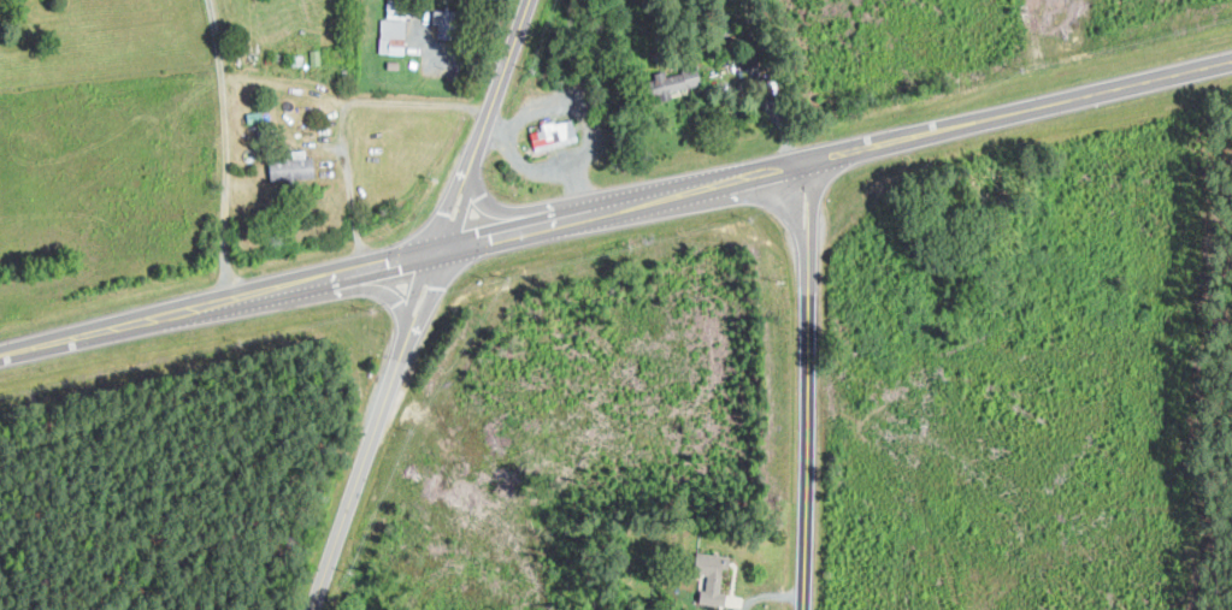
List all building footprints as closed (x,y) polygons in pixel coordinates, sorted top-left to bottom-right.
[(400,0),(388,0),(388,19),(382,19),(380,53),(403,54),(405,0),(400,0)] [(439,37),(461,38),(462,11),(435,10),(434,23),(440,24),(439,37)] [(702,85),(699,68),(667,73),(666,71),(652,73),(657,102),(671,100),(670,91),(702,85)] [(541,125),(542,130),(532,132),(535,147),(578,139),(574,118),(541,125)] [(316,179),(315,153),(291,154),(291,159),(270,160),(271,180),(316,179)] [(725,606),(727,593),(721,592),(726,557),(698,553),(695,574),(708,576),(706,590),(702,589),(700,603),(725,606)]
